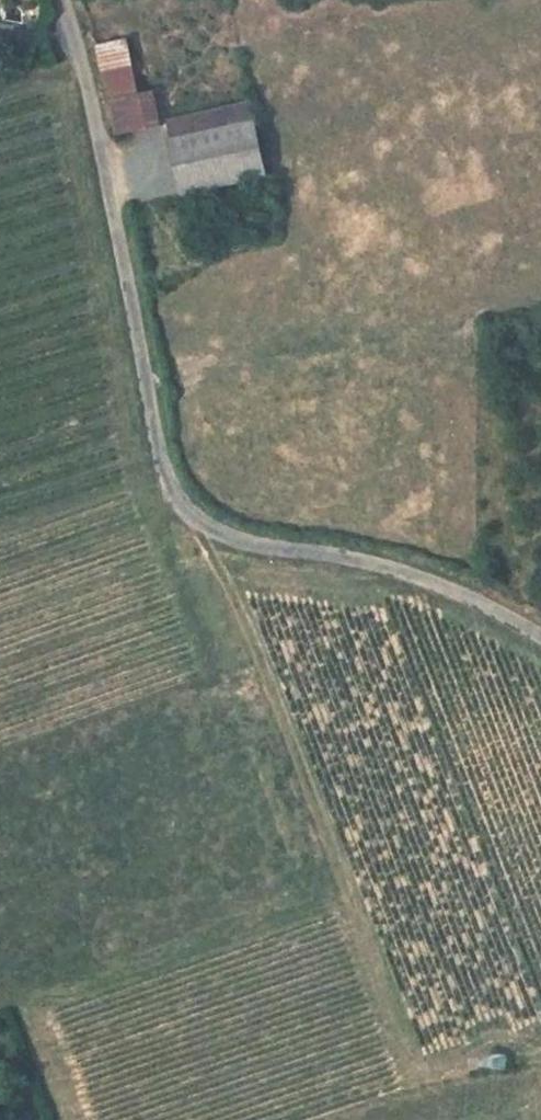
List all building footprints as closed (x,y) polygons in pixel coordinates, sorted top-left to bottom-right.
[(116,135),(147,129),(139,94),(127,38),(96,45),(116,135)] [(153,91),(139,94),(147,129),(161,126),(153,91)] [(170,120),(174,142),(257,128),(253,105),(170,120)] [(257,128),(174,142),(184,199),(267,184),(257,128)]
